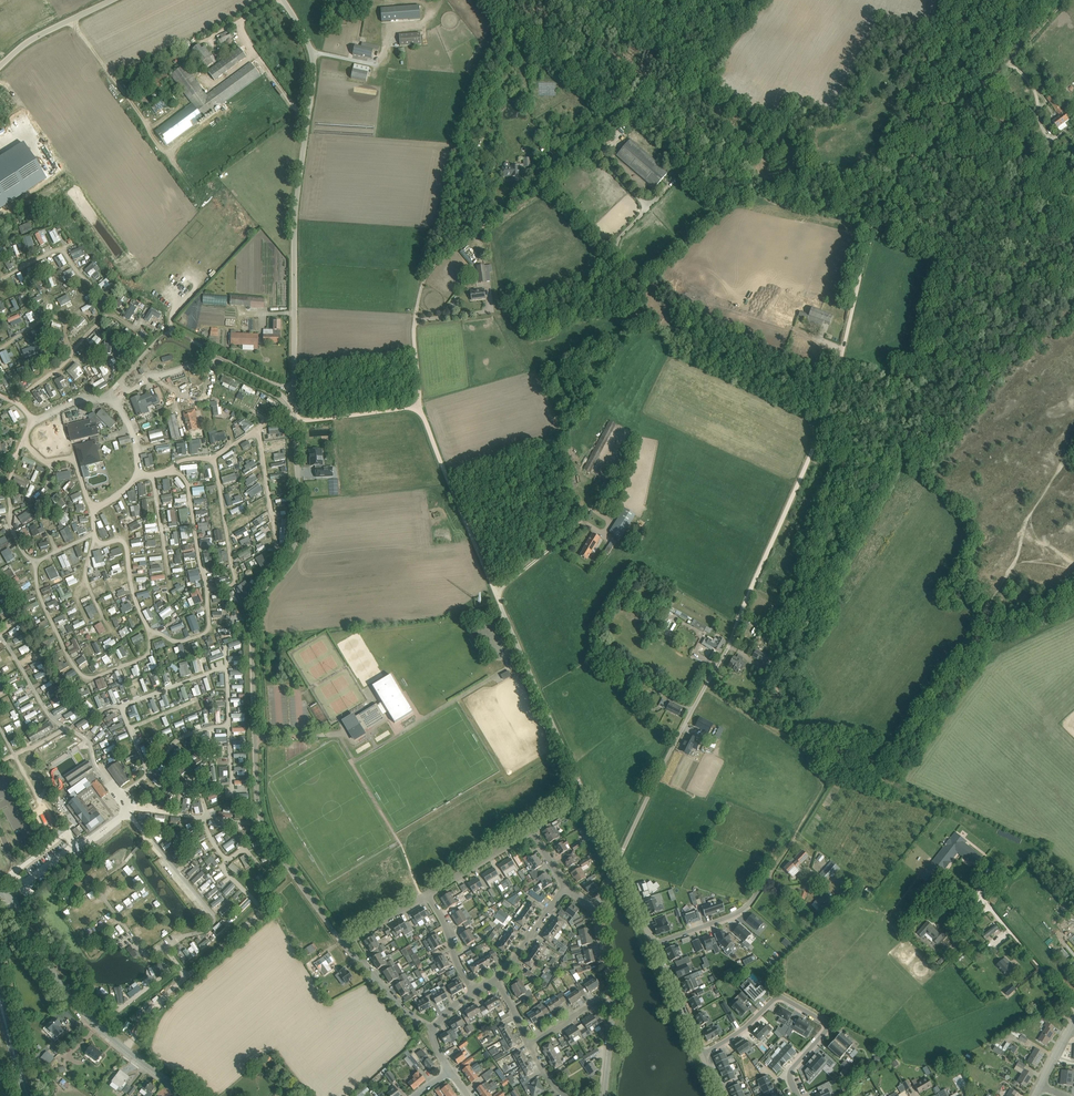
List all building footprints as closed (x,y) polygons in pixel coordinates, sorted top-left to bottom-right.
[(381,9),(382,22),(420,20),(420,7),(381,9)] [(220,44),(232,38),(229,31),(217,37),(220,44)] [(400,35),(400,46),(422,44),(421,33),(400,35)] [(353,55),(371,59),(374,50),(379,51),(380,46),(362,42),(361,47),(355,45),(353,55)] [(204,68),(216,60),(206,46),(202,48),(199,45),(192,50),(194,52),(204,68)] [(240,48),(235,51),(208,71),(215,80),(246,57),(240,48)] [(184,65),(171,75),(188,99),(192,104),(155,131),(166,146),(203,118),(214,110),(218,115),(165,154),(185,181),(288,104),(269,78),(222,112),(219,107),(260,76),(251,63),(206,96),(184,65)] [(357,79),(366,81),(368,72),(371,73),(372,68),(354,64),(351,78),(357,79)] [(162,85),(161,83),(169,76),(166,73),(154,82),(159,88),(162,85)] [(1070,120),(1051,94),(1046,97),(1059,115),(1060,117),(1053,122),(1058,128),(1070,120)] [(152,106),(156,113),(167,106),(163,100),(152,106)] [(530,124),(527,129),(537,134),(540,129),(530,124)] [(1061,146),(1063,145),(1070,140),(1067,136),(1058,142),(1061,146)] [(668,172),(631,139),(616,156),(654,189),(668,172)] [(1026,150),(1030,145),(1024,142),(1021,146),(1026,150)] [(0,157),(0,208),(46,179),(23,143),(0,157)] [(524,164),(520,164),(520,167),(531,167),(531,158),(523,158),(524,164)] [(520,182),(519,174),(519,166),(512,166),(512,167),(510,167),(510,164),(508,163),(506,162),(504,164),(504,167),(502,167),(502,175),(511,174),(512,182),(520,182)] [(30,222),(19,227),(22,235),(33,230),(30,222)] [(56,229),(49,232),(54,243),(60,240),(56,229)] [(35,234),(40,245),(48,242),(44,234),(41,236),(39,232),(35,234)] [(23,238),(27,250),(34,248),(31,236),(23,238)] [(17,256),(23,254),(20,247),(23,246),(21,242),(13,245),(17,256)] [(0,248),(0,257),(8,253),(5,246),(0,248)] [(70,250),(72,259),(84,256),(83,251),(85,251),(84,247),(70,250)] [(63,265),(67,263),(62,254),(58,256),(63,265)] [(35,264),(38,270),(47,266),(44,260),(35,264)] [(13,261),(7,264),(9,269),(15,267),(13,261)] [(84,270),(90,277),(92,276),(95,279),(100,274),(97,271),(100,269),(94,262),(84,270)] [(479,283),(486,282),(491,282),(489,265),(484,266),(477,267),(479,283)] [(66,279),(75,275),(72,268),(63,272),(66,279)] [(105,287),(112,282),(108,277),(98,285),(101,288),(104,286),(105,287)] [(36,285),(40,291),(44,288),(40,282),(36,285)] [(91,289),(81,297),(85,302),(96,295),(91,289)] [(484,290),(471,292),(472,300),(485,298),(484,290)] [(35,302),(43,299),(40,294),(33,297),(35,302)] [(18,296),(21,305),(27,303),(25,295),(18,296)] [(203,295),(203,304),(227,304),(227,296),(203,295)] [(265,298),(247,297),(246,306),(264,308),(265,298)] [(11,309),(12,312),(20,309),(15,299),(11,301),(14,307),(11,309)] [(81,308),(83,311),(94,306),(92,303),(81,308)] [(131,320),(137,307),(131,304),(124,317),(131,320)] [(800,311),(798,316),(798,317),(821,326),(823,322),(830,324),(833,315),(811,307),(809,315),(800,311)] [(145,320),(149,322),(153,315),(160,319),(162,314),(151,308),(145,320)] [(32,310),(26,314),(30,323),(37,319),(32,310)] [(7,319),(11,327),(22,322),(19,314),(7,319)] [(677,325),(677,323),(677,322),(676,320),(675,318),(674,317),(673,316),(671,315),(669,314),(668,314),(666,314),(664,315),(663,316),(661,317),(660,318),(659,320),(659,322),(659,323),(659,325),(659,327),(660,329),(661,330),(663,331),(664,332),(666,332),(667,332),(669,332),(671,332),(673,331),(674,330),(675,328),(676,327),(677,325)] [(106,326),(109,329),(116,324),(114,321),(106,326)] [(281,321),(274,321),(274,330),(263,330),(263,342),(281,343),(281,321)] [(60,331),(62,325),(53,322),(51,328),(60,331)] [(74,325),(70,330),(76,335),(80,331),(74,325)] [(231,345),(253,346),(253,349),(258,349),(258,334),(231,333),(231,345)] [(97,335),(89,342),(94,347),(101,340),(97,335)] [(22,349),(24,357),(38,353),(36,345),(22,349)] [(10,356),(13,355),(12,352),(8,353),(7,350),(0,352),(0,353),(4,364),(12,361),(10,356)] [(163,363),(173,360),(171,355),(162,358),(163,363)] [(108,361),(113,371),(117,369),(114,364),(117,362),(114,358),(108,361)] [(75,380),(81,374),(77,369),(80,366),(76,362),(67,371),(75,380)] [(94,364),(88,367),(92,376),(98,373),(94,364)] [(61,381),(65,379),(63,375),(55,380),(60,390),(64,388),(61,381)] [(236,391),(239,383),(223,376),(221,381),(223,382),(222,386),(236,391)] [(104,378),(92,385),(94,388),(98,385),(100,389),(108,384),(104,378)] [(51,398),(55,396),(49,384),(45,386),(51,398)] [(244,385),(242,389),(254,395),(256,391),(244,385)] [(32,393),(41,403),(46,398),(42,393),(44,392),(39,387),(32,393)] [(131,399),(133,404),(138,417),(150,412),(147,407),(154,404),(154,405),(160,403),(159,399),(163,398),(160,388),(154,390),(156,395),(152,397),(150,393),(141,397),(140,396),(131,399)] [(237,398),(242,400),(245,395),(239,392),(237,398)] [(268,398),(266,401),(277,406),(279,404),(268,398)] [(213,406),(214,416),(222,415),(221,407),(218,407),(217,401),(211,402),(211,407),(213,406)] [(12,409),(8,411),(14,423),(22,419),(17,410),(13,412),(12,409)] [(103,409),(96,416),(95,413),(91,414),(88,417),(90,419),(67,425),(72,443),(90,439),(91,441),(95,441),(95,442),(75,448),(84,480),(90,478),(87,465),(101,462),(98,450),(101,449),(99,443),(96,443),(98,442),(97,436),(100,435),(97,424),(99,424),(100,423),(105,427),(107,426),(110,430),(117,423),(103,409)] [(183,412),(184,415),(186,424),(187,424),(189,431),(196,430),(204,428),(202,421),(198,422),(195,409),(183,412)] [(181,438),(175,415),(167,417),(173,440),(181,438)] [(238,422),(241,426),(245,432),(253,426),(246,417),(238,422)] [(615,424),(609,421),(584,470),(590,474),(615,424)] [(164,440),(162,429),(149,432),(151,443),(164,440)] [(209,431),(211,444),(216,443),(216,441),(226,439),(225,431),(217,433),(216,430),(209,431)] [(131,442),(129,436),(119,439),(120,445),(131,442)] [(276,449),(285,447),(283,439),(270,441),(271,445),(276,445),(276,449)] [(198,448),(201,448),(201,440),(190,440),(191,455),(198,454),(198,448)] [(241,444),(244,450),(251,446),(249,440),(241,444)] [(178,455),(187,454),(186,443),(178,443),(178,455)] [(157,453),(170,452),(170,445),(157,446),(157,453)] [(319,449),(310,450),(311,466),(316,465),(316,468),(316,477),(333,476),(333,467),(323,468),(323,465),(322,456),(319,456),(319,449)] [(224,459),(234,454),(233,450),(222,456),(224,459)] [(33,469),(36,461),(24,456),(22,461),(30,464),(29,468),(33,469)] [(180,465),(181,470),(187,470),(187,475),(192,475),(192,473),(198,472),(198,464),(180,465)] [(58,480),(71,479),(71,471),(57,472),(58,480)] [(222,477),(224,484),(237,480),(235,473),(222,477)] [(255,474),(244,481),(248,487),(258,479),(255,474)] [(182,489),(185,487),(179,476),(175,478),(182,489)] [(19,479),(17,485),(26,489),(29,483),(19,479)] [(69,492),(76,484),(70,480),(64,488),(69,492)] [(138,483),(139,495),(147,495),(146,485),(142,485),(142,483),(138,483)] [(251,498),(260,492),(258,488),(261,486),(259,483),(247,491),(251,498)] [(30,498),(35,486),(31,485),(27,496),(30,498)] [(205,487),(192,487),(193,495),(200,495),(200,492),(205,492),(205,487)] [(74,502),(83,498),(80,492),(71,496),(74,502)] [(229,493),(225,494),(228,506),(243,502),(241,495),(234,497),(235,500),(231,501),(229,493)] [(172,494),(162,495),(163,503),(171,502),(171,498),(173,498),(172,494)] [(56,495),(52,498),(57,504),(61,501),(56,495)] [(205,504),(205,507),(208,507),(208,503),(207,498),(194,500),(195,505),(205,504)] [(285,498),(276,500),(278,506),(287,505),(285,498)] [(122,501),(118,502),(119,504),(115,505),(119,514),(126,511),(122,501)] [(232,515),(237,512),(239,515),(246,511),(242,505),(230,511),(232,515)] [(140,506),(131,507),(133,517),(141,515),(140,506)] [(189,508),(179,509),(181,524),(189,523),(188,512),(190,512),(189,508)] [(610,532),(615,535),(621,539),(636,515),(625,508),(610,532)] [(171,522),(171,526),(177,526),(176,509),(168,510),(169,522),(171,522)] [(22,524),(35,517),(31,510),(18,516),(22,524)] [(59,517),(63,524),(70,520),(66,514),(59,517)] [(102,517),(104,524),(113,521),(111,514),(102,517)] [(237,524),(240,522),(242,526),(248,523),(244,515),(235,520),(237,524)] [(261,516),(253,521),(257,526),(261,524),(259,522),(263,519),(261,516)] [(102,521),(96,523),(103,539),(108,537),(102,521)] [(132,531),(141,527),(137,521),(129,525),(132,531)] [(208,522),(198,523),(199,531),(209,529),(208,522)] [(159,531),(158,527),(156,527),(156,523),(145,524),(146,532),(159,531)] [(37,524),(22,529),(25,537),(31,535),(30,533),(35,532),(35,533),(39,532),(37,524)] [(65,528),(71,541),(75,539),(69,526),(65,528)] [(181,539),(188,538),(188,529),(191,529),(190,526),(181,526),(181,539)] [(216,540),(223,539),(222,529),(215,530),(216,540)] [(263,530),(254,535),(258,541),(266,535),(263,530)] [(580,555),(587,560),(590,554),(591,554),(593,551),(595,553),(597,549),(595,548),(601,538),(593,533),(583,550),(583,551),(580,555)] [(10,544),(6,536),(0,539),(0,549),(10,544)] [(61,536),(56,538),(59,546),(64,544),(61,536)] [(242,544),(251,540),(249,536),(240,541),(242,544)] [(212,538),(200,539),(200,547),(213,546),(212,538)] [(263,542),(256,545),(259,552),(266,548),(263,542)] [(76,559),(82,557),(78,547),(72,550),(76,559)] [(112,549),(112,553),(110,554),(111,557),(123,554),(121,547),(112,549)] [(9,548),(2,552),(8,563),(15,559),(9,548)] [(101,549),(93,551),(94,557),(92,558),(95,568),(105,565),(101,549)] [(243,558),(244,561),(253,556),(249,549),(238,555),(241,559),(243,558)] [(185,561),(196,559),(194,552),(183,554),(185,561)] [(262,570),(266,568),(265,565),(269,563),(266,557),(269,555),(268,552),(256,557),(262,570)] [(205,561),(212,560),(211,553),(204,554),(205,561)] [(58,557),(64,569),(71,565),(65,554),(58,557)] [(146,557),(134,558),(134,562),(140,561),(140,565),(147,565),(146,557)] [(111,574),(122,572),(120,564),(112,566),(113,570),(111,571),(111,574)] [(51,580),(59,577),(55,566),(47,569),(51,580)] [(199,568),(188,570),(190,581),(201,579),(199,568)] [(229,583),(228,576),(215,579),(216,586),(229,583)] [(149,588),(148,582),(147,582),(146,577),(136,578),(137,581),(138,581),(139,590),(149,588)] [(174,595),(185,589),(183,585),(181,586),(179,583),(175,585),(177,588),(172,591),(174,595)] [(237,586),(245,600),(250,597),(242,583),(237,586)] [(93,589),(97,596),(105,592),(102,585),(93,589)] [(51,586),(42,589),(44,595),(53,592),(51,586)] [(73,597),(71,591),(68,592),(68,589),(63,590),(62,587),(58,588),(61,600),(73,597)] [(124,588),(116,591),(119,597),(127,594),(124,588)] [(137,593),(138,598),(143,596),(144,599),(151,597),(149,590),(137,593)] [(188,599),(190,606),(203,602),(200,590),(190,593),(192,598),(188,599)] [(106,603),(114,600),(111,594),(104,597),(106,603)] [(224,601),(222,594),(212,596),(214,603),(224,601)] [(56,606),(58,610),(61,608),(57,599),(47,603),(50,609),(56,606)] [(166,604),(163,599),(153,606),(157,610),(166,604)] [(29,605),(32,612),(35,611),(34,608),(40,606),(38,602),(29,605)] [(124,602),(120,604),(124,613),(133,609),(130,602),(125,604),(124,602)] [(77,611),(75,606),(66,610),(69,615),(77,611)] [(91,619),(95,617),(89,606),(85,607),(91,619)] [(163,620),(174,613),(170,606),(159,613),(163,620)] [(114,607),(108,610),(112,615),(117,611),(114,607)] [(682,613),(677,610),(675,614),(679,617),(686,621),(688,617),(682,613)] [(64,614),(55,619),(58,625),(67,620),(64,614)] [(187,617),(193,632),(200,629),(195,614),(187,617)] [(116,628),(120,626),(116,617),(112,619),(116,628)] [(664,623),(660,617),(655,620),(659,626),(664,623)] [(154,626),(159,623),(157,618),(151,620),(154,626)] [(38,623),(40,629),(49,626),(47,620),(38,623)] [(75,628),(86,624),(84,620),(80,622),(79,620),(73,622),(75,628)] [(95,626),(100,635),(107,631),(102,622),(95,626)] [(707,627),(702,624),(698,630),(704,633),(707,627)] [(19,625),(8,632),(10,635),(21,629),(19,625)] [(126,627),(119,632),(122,637),(130,633),(126,627)] [(16,644),(27,638),(24,634),(13,640),(16,644)] [(134,644),(144,640),(142,634),(131,638),(134,644)] [(210,649),(215,648),(212,635),(201,638),(204,649),(210,648),(210,649)] [(53,652),(59,650),(58,646),(55,636),(48,639),(53,652)] [(105,645),(103,646),(105,649),(116,643),(114,639),(112,641),(110,637),(103,641),(105,645)] [(74,644),(68,647),(72,654),(81,649),(75,638),(71,640),(74,644)] [(720,652),(725,641),(719,638),(718,640),(715,638),(712,642),(710,641),(708,645),(709,646),(708,648),(703,645),(700,651),(710,657),(713,651),(712,650),(713,648),(720,652)] [(156,649),(166,646),(163,640),(154,643),(156,649)] [(229,648),(235,647),(235,649),(241,648),(240,644),(242,644),(241,640),(228,643),(229,648)] [(97,642),(92,644),(98,654),(102,652),(97,642)] [(198,642),(192,644),(195,655),(201,653),(198,642)] [(121,659),(128,655),(123,646),(116,651),(121,659)] [(212,656),(209,657),(211,662),(224,657),(220,648),(211,652),(212,656)] [(756,650),(753,656),(766,664),(770,658),(756,650)] [(101,660),(105,665),(113,659),(109,654),(101,660)] [(149,671),(158,668),(153,655),(149,657),(151,663),(147,664),(149,671)] [(84,656),(77,661),(80,665),(87,660),(84,656)] [(736,671),(738,668),(740,664),(744,666),(746,663),(737,658),(737,659),(733,657),(730,664),(733,665),(732,666),(733,666),(731,669),(736,671)] [(201,659),(197,660),(198,662),(194,663),(195,672),(203,671),(201,659)] [(38,666),(39,669),(44,668),(41,660),(30,664),(32,669),(38,666)] [(178,663),(182,677),(191,675),(187,661),(178,663)] [(9,662),(4,665),(8,673),(13,670),(9,662)] [(130,666),(135,677),(142,674),(137,663),(130,666)] [(74,668),(62,676),(65,681),(77,673),(74,668)] [(35,675),(37,680),(47,675),(45,670),(35,675)] [(116,673),(113,674),(115,683),(126,680),(125,677),(121,678),(119,670),(115,671),(116,673)] [(501,675),(503,679),(511,675),(509,671),(501,675)] [(220,674),(220,680),(217,680),(217,686),(225,686),(224,673),(220,674)] [(157,675),(151,678),(154,686),(160,683),(157,675)] [(103,677),(95,680),(99,690),(107,687),(103,677)] [(143,678),(140,679),(144,692),(148,691),(143,678)] [(205,683),(207,690),(211,690),(208,678),(200,680),(201,684),(205,683)] [(43,690),(53,684),(51,681),(41,687),(43,690)] [(195,686),(195,688),(192,688),(194,695),(201,694),(199,685),(195,686)] [(182,692),(180,692),(181,698),(184,697),(185,700),(189,699),(186,686),(181,688),(182,692)] [(49,697),(57,691),(55,688),(47,694),(49,697)] [(111,699),(119,696),(116,689),(108,692),(111,699)] [(166,705),(166,708),(171,706),(167,694),(162,696),(163,700),(160,701),(161,707),(166,705)] [(99,708),(103,706),(98,695),(94,697),(99,708)] [(155,713),(159,711),(154,699),(151,700),(155,713)] [(682,708),(680,707),(670,702),(669,702),(662,699),(659,705),(666,709),(679,716),(682,708)] [(22,712),(34,707),(33,703),(20,708),(22,712)] [(350,735),(351,734),(355,740),(364,734),(363,732),(385,718),(376,704),(354,717),(353,715),(343,721),(347,727),(346,728),(350,735)] [(136,705),(131,707),(133,712),(129,713),(131,718),(136,716),(138,721),(141,720),(136,705)] [(54,715),(65,710),(63,706),(52,711),(54,715)] [(177,710),(178,712),(175,714),(177,720),(185,717),(182,708),(177,710)] [(66,719),(70,717),(71,720),(81,717),(78,709),(64,714),(66,719)] [(36,711),(24,716),(26,720),(38,715),(36,711)] [(115,713),(105,718),(107,721),(117,716),(115,713)] [(234,721),(245,721),(245,713),(232,714),(232,718),(234,718),(234,721)] [(700,717),(695,726),(709,733),(713,724),(700,717)] [(28,724),(30,728),(39,723),(37,719),(28,724)] [(81,732),(91,726),(87,719),(77,724),(81,732)] [(18,730),(23,728),(19,720),(14,722),(18,730)] [(122,722),(109,728),(111,732),(124,726),(122,722)] [(53,731),(48,723),(28,735),(32,743),(53,731)] [(719,739),(724,729),(720,726),(714,737),(719,739)] [(100,739),(106,733),(103,730),(97,736),(100,739)] [(227,742),(227,734),(215,734),(215,742),(227,742)] [(680,751),(689,755),(692,748),(696,750),(700,743),(696,741),(697,739),(688,735),(680,751)] [(234,749),(240,749),(240,744),(245,744),(245,740),(233,740),(234,749)] [(105,754),(117,748),(115,744),(103,750),(105,754)] [(141,747),(145,758),(149,756),(145,746),(141,747)] [(29,753),(23,755),(26,761),(31,758),(29,753)] [(190,762),(194,767),(202,760),(197,753),(191,758),(193,760),(190,762)] [(234,753),(234,758),(239,758),(239,762),(244,762),(244,757),(246,757),(246,753),(234,753)] [(73,799),(91,786),(91,785),(92,785),(98,792),(102,798),(108,794),(98,780),(94,775),(95,774),(94,773),(95,772),(88,761),(88,762),(80,767),(65,777),(72,788),(67,791),(73,799)] [(119,762),(118,763),(108,770),(121,788),(130,781),(120,767),(122,766),(119,762)] [(202,763),(194,770),(197,773),(205,766),(202,763)] [(219,776),(228,776),(228,766),(219,767),(219,776)] [(234,767),(234,772),(238,772),(238,775),(245,775),(245,766),(234,767)] [(131,771),(135,777),(142,773),(138,767),(131,771)] [(161,783),(163,779),(151,772),(148,778),(153,781),(151,785),(159,791),(163,784),(161,783)] [(166,795),(171,798),(175,791),(169,789),(166,795)] [(83,804),(77,796),(74,799),(74,800),(69,804),(70,804),(68,806),(75,815),(77,814),(82,820),(84,822),(83,822),(84,822),(90,831),(104,821),(94,808),(89,812),(85,807),(83,804)] [(115,796),(109,801),(113,807),(115,811),(124,804),(123,803),(122,803),(120,800),(119,801),(115,796)] [(194,807),(199,806),(200,813),(203,812),(202,802),(193,803),(194,807)] [(46,818),(43,812),(36,814),(38,820),(46,818)] [(145,818),(145,823),(150,823),(150,813),(138,813),(138,818),(145,818)] [(548,829),(543,832),(550,843),(561,836),(558,831),(557,832),(554,827),(560,824),(557,819),(546,826),(548,829)] [(574,830),(582,826),(580,822),(572,826),(574,830)] [(97,843),(88,831),(85,832),(82,828),(72,835),(76,841),(80,838),(88,850),(97,843)] [(588,835),(584,829),(579,832),(583,837),(588,835)] [(935,882),(966,842),(962,838),(961,840),(958,838),(960,836),(955,833),(947,844),(947,843),(946,845),(924,873),(935,882)] [(168,839),(161,844),(165,850),(172,845),(168,839)] [(573,850),(587,843),(585,839),(571,847),(573,850)] [(252,843),(254,849),(262,845),(260,840),(252,843)] [(563,843),(563,842),(555,847),(560,854),(568,850),(565,845),(568,844),(566,841),(563,843)] [(978,867),(984,858),(969,846),(962,855),(967,859),(967,860),(968,861),(969,860),(978,867)] [(264,848),(257,851),(259,856),(266,853),(264,848)] [(121,849),(118,858),(124,860),(127,852),(121,849)] [(792,865),(790,862),(784,868),(788,873),(788,874),(789,874),(791,876),(794,873),(795,874),(799,871),(798,870),(799,868),(798,867),(808,856),(802,850),(795,858),(797,860),(792,865)] [(571,866),(573,865),(577,862),(575,859),(577,857),(573,851),(567,855),(569,859),(564,862),(568,868),(571,866)] [(246,868),(252,865),(246,854),(240,857),(246,868)] [(221,860),(219,858),(216,860),(211,855),(205,862),(210,866),(213,864),(216,866),(221,860)] [(271,861),(269,855),(261,859),(264,865),(271,861)] [(535,855),(534,856),(528,859),(527,857),(524,860),(528,867),(531,865),(540,860),(538,857),(537,858),(535,855)] [(510,858),(505,862),(511,872),(514,870),(516,872),(518,871),(510,858)] [(530,874),(529,875),(530,878),(532,877),(539,872),(537,869),(542,866),(540,863),(541,862),(540,860),(531,865),(532,868),(531,869),(532,871),(529,873),(530,874)] [(831,861),(819,875),(825,879),(829,875),(832,877),(840,868),(836,864),(831,861)] [(199,873),(202,871),(195,862),(189,866),(192,870),(188,873),(190,876),(197,871),(199,873)] [(499,865),(500,867),(506,878),(509,876),(508,874),(511,872),(505,862),(499,865)] [(574,876),(578,882),(586,877),(583,871),(581,868),(580,867),(571,873),(573,877),(574,876)] [(494,868),(488,871),(495,882),(498,880),(499,882),(502,881),(494,868)] [(192,881),(194,884),(205,874),(202,871),(192,881)] [(495,882),(488,871),(482,875),(490,888),(493,886),(491,884),(495,882)] [(222,872),(214,878),(216,880),(224,874),(222,872)] [(541,876),(539,872),(532,877),(534,880),(537,879),(538,881),(540,880),(542,883),(551,878),(549,875),(548,876),(546,873),(541,876)] [(259,881),(264,877),(261,873),(256,877),(259,881)] [(199,879),(201,883),(210,879),(208,875),(199,879)] [(588,893),(590,891),(595,888),(591,881),(596,877),(595,875),(586,880),(588,882),(583,885),(585,887),(586,889),(586,888),(588,893)] [(482,890),(484,888),(478,878),(475,879),(474,878),(472,879),(478,889),(481,888),(482,890)] [(552,880),(551,878),(542,883),(538,885),(539,886),(534,889),(536,892),(543,888),(543,889),(553,884),(551,881),(552,880)] [(210,879),(200,888),(203,891),(213,882),(210,879)] [(468,884),(474,894),(476,893),(475,891),(478,889),(472,879),(470,881),(471,882),(468,884)] [(636,884),(636,885),(637,884),(640,892),(643,891),(644,892),(642,893),(644,897),(650,895),(649,893),(652,892),(653,893),(657,889),(660,887),(657,882),(654,885),(650,881),(646,884),(646,882),(645,881),(641,883),(636,884)] [(217,888),(206,894),(208,898),(219,892),(217,888)] [(530,890),(526,892),(542,903),(544,899),(545,898),(541,895),(541,897),(530,890)] [(815,898),(817,899),(814,902),(821,911),(835,899),(827,890),(820,896),(819,895),(815,898)] [(216,900),(222,894),(220,891),(213,897),(216,900)] [(441,898),(444,904),(453,898),(451,895),(454,893),(453,891),(450,893),(441,898)] [(646,902),(650,915),(660,912),(657,906),(662,904),(660,900),(661,900),(659,894),(651,897),(652,900),(646,902)] [(221,895),(211,905),(214,908),(224,899),(221,895)] [(482,903),(478,897),(473,899),(477,906),(482,903)] [(453,898),(444,904),(447,909),(456,903),(459,901),(458,899),(455,901),(453,898)] [(525,902),(523,905),(535,913),(536,910),(535,909),(537,907),(530,901),(528,904),(525,902)] [(222,915),(233,905),(230,902),(219,912),(222,915)] [(701,907),(705,918),(705,917),(724,910),(724,911),(725,911),(722,902),(721,902),(709,906),(709,905),(702,908),(702,907),(701,907)] [(456,913),(465,907),(463,904),(454,910),(456,913)] [(571,926),(575,924),(574,920),(580,917),(579,915),(576,913),(579,909),(575,906),(574,906),(572,904),(566,912),(572,918),(569,922),(571,926)] [(523,905),(520,909),(530,916),(532,914),(533,915),(535,913),(523,905)] [(422,919),(425,924),(428,923),(426,920),(431,916),(428,910),(425,912),(422,907),(417,910),(422,919)] [(497,913),(506,919),(509,916),(499,910),(499,911),(493,907),(492,909),(496,912),(497,913)] [(686,921),(687,924),(696,921),(695,920),(700,919),(697,911),(693,912),(691,908),(682,915),(685,921),(686,921)] [(461,911),(461,910),(452,916),(455,921),(464,916),(462,912),(465,910),(464,909),(461,911)] [(530,916),(520,909),(517,914),(528,922),(530,920),(528,919),(530,916)] [(415,918),(412,920),(416,926),(418,924),(417,922),(422,919),(425,924),(422,919),(417,910),(411,913),(415,918)] [(504,923),(506,919),(497,913),(496,912),(495,914),(496,915),(494,917),(496,919),(503,924),(504,923)] [(514,917),(517,919),(516,921),(523,926),(525,924),(526,925),(528,922),(517,914),(514,917)] [(764,923),(753,914),(747,922),(757,931),(764,923)] [(458,926),(463,923),(466,927),(471,923),(472,922),(470,919),(469,917),(466,919),(464,916),(455,921),(458,926)] [(654,926),(657,935),(670,930),(667,922),(665,923),(663,916),(655,919),(657,925),(654,926)] [(552,922),(561,928),(564,923),(557,918),(555,920),(554,920),(552,922)] [(405,924),(402,919),(397,922),(402,931),(405,935),(413,931),(408,922),(405,924)] [(493,929),(494,927),(496,924),(494,922),(491,920),(488,922),(493,929)] [(212,929),(218,935),(226,928),(220,922),(212,929)] [(392,925),(393,928),(395,930),(392,932),(396,938),(399,936),(398,934),(402,931),(397,922),(392,925)] [(550,928),(557,933),(561,928),(552,922),(551,925),(552,925),(550,928)] [(921,937),(924,934),(932,941),(933,940),(933,941),(937,944),(944,936),(940,932),(939,933),(932,927),(933,926),(928,922),(917,934),(921,937)] [(740,925),(733,932),(744,941),(751,934),(740,925)] [(999,929),(996,925),(988,931),(991,935),(999,929)] [(511,927),(509,926),(505,931),(508,932),(516,938),(518,936),(517,935),(519,932),(518,932),(511,927)] [(463,940),(472,935),(470,932),(473,930),(472,928),(469,930),(460,935),(463,940)] [(545,932),(554,938),(557,940),(560,935),(557,933),(550,928),(549,930),(547,929),(545,932)] [(574,937),(574,939),(578,938),(591,936),(591,932),(590,933),(589,928),(579,930),(580,935),(577,936),(575,934),(573,936),(574,937)] [(167,929),(160,933),(163,937),(169,933),(167,929)] [(504,937),(512,942),(513,940),(515,941),(516,938),(508,932),(504,937)] [(543,938),(550,943),(552,941),(554,942),(553,944),(565,952),(568,947),(566,946),(563,944),(557,940),(554,938),(545,932),(544,934),(545,935),(543,938)] [(718,933),(713,935),(714,938),(716,941),(718,940),(719,943),(721,945),(719,946),(725,951),(728,948),(731,950),(735,945),(729,940),(730,939),(727,935),(726,935),(725,932),(719,935),(718,933)] [(117,940),(123,949),(134,942),(128,933),(117,940)] [(371,936),(372,937),(365,942),(368,947),(372,945),(377,941),(376,938),(378,937),(375,933),(371,936)] [(426,947),(440,939),(437,934),(432,937),(430,934),(424,938),(426,940),(423,942),(426,947)] [(477,936),(474,938),(472,935),(463,940),(467,946),(475,940),(478,938),(477,936)] [(709,935),(702,938),(706,947),(712,945),(715,954),(720,952),(716,941),(714,938),(711,939),(709,935)] [(578,938),(578,941),(579,946),(582,945),(592,943),(591,939),(592,939),(591,936),(578,938)] [(501,942),(507,947),(509,948),(511,946),(510,945),(512,942),(504,937),(501,942)] [(202,949),(211,942),(209,938),(199,945),(202,949)] [(785,938),(781,942),(788,948),(791,943),(785,938)] [(443,945),(440,939),(426,947),(429,953),(432,951),(433,954),(439,950),(438,948),(443,945)] [(692,941),(697,953),(703,950),(699,939),(692,941)] [(197,953),(200,951),(194,941),(190,944),(191,946),(188,949),(191,953),(194,950),(197,953)] [(311,941),(304,947),(310,954),(317,948),(311,941)] [(372,945),(368,947),(371,952),(378,948),(379,951),(385,948),(383,945),(380,946),(377,941),(372,945)] [(501,942),(497,947),(505,952),(506,950),(508,951),(509,948),(507,947),(501,942)] [(482,945),(485,953),(491,951),(488,943),(482,945)] [(534,948),(546,956),(547,954),(544,951),(546,949),(539,944),(537,946),(536,945),(534,948)] [(131,945),(127,949),(134,958),(140,953),(136,948),(135,950),(131,945)] [(666,950),(667,953),(668,956),(669,956),(671,961),(680,957),(677,951),(680,950),(678,945),(675,946),(666,950)] [(189,959),(193,956),(187,948),(183,951),(189,959)] [(384,952),(387,951),(385,948),(379,951),(381,953),(371,959),(375,964),(384,958),(381,953),(384,952)] [(405,956),(408,954),(409,954),(407,950),(405,948),(401,951),(404,957),(405,956)] [(539,959),(541,956),(542,954),(545,956),(546,956),(534,948),(532,950),(534,951),(532,954),(539,959)] [(577,956),(578,959),(589,957),(595,956),(595,952),(593,953),(593,950),(584,951),(585,954),(577,956)] [(416,965),(421,962),(418,957),(416,953),(411,956),(413,960),(416,965)] [(495,961),(493,958),(490,953),(485,956),(490,966),(493,964),(492,963),(495,961)] [(321,971),(321,970),(325,975),(332,970),(328,965),(334,961),(329,954),(315,964),(321,971)] [(527,958),(536,964),(539,959),(532,954),(530,956),(529,955),(527,958)] [(431,966),(432,968),(435,966),(447,960),(444,955),(438,958),(437,955),(431,958),(433,961),(434,960),(436,963),(431,966)] [(754,955),(743,961),(745,965),(756,959),(754,955)] [(392,960),(390,961),(387,956),(384,958),(375,964),(378,969),(387,964),(388,966),(394,963),(392,960)] [(480,959),(484,967),(487,966),(488,967),(490,966),(485,956),(480,959)] [(674,969),(678,977),(687,974),(685,970),(688,968),(686,965),(691,962),(688,957),(676,962),(678,968),(674,969)] [(1006,957),(997,965),(1008,977),(1017,969),(1006,957)] [(539,966),(536,964),(527,958),(525,960),(527,961),(525,964),(536,971),(539,966)] [(480,959),(475,962),(480,972),(483,970),(482,969),(484,967),(480,959)] [(438,971),(440,974),(446,971),(444,969),(450,966),(447,960),(435,966),(432,968),(434,971),(439,968),(440,970),(438,971)] [(480,972),(475,962),(469,966),(474,973),(476,972),(477,973),(480,972)] [(383,972),(387,978),(400,969),(397,964),(395,965),(394,963),(388,966),(390,968),(383,972)] [(158,977),(168,968),(165,964),(155,973),(158,977)] [(744,972),(746,974),(750,970),(743,967),(732,973),(734,977),(744,972)] [(347,972),(345,968),(339,972),(337,974),(339,978),(341,977),(346,984),(350,981),(349,980),(350,979),(352,977),(348,971),(347,972)] [(401,980),(406,977),(406,976),(408,975),(407,972),(403,974),(400,969),(387,978),(390,983),(399,977),(401,980)] [(538,977),(531,972),(527,969),(524,974),(530,978),(531,977),(536,980),(538,977)] [(549,973),(544,970),(542,973),(546,975),(544,977),(550,981),(553,976),(549,973)] [(682,987),(685,993),(686,992),(686,993),(694,990),(694,989),(699,987),(695,979),(700,976),(698,972),(690,975),(692,980),(690,981),(689,980),(682,983),(684,987),(682,987)] [(558,981),(560,978),(557,976),(552,981),(555,984),(558,981)] [(594,976),(588,980),(595,990),(599,987),(598,986),(600,985),(594,976)] [(406,987),(411,984),(408,979),(406,977),(401,980),(402,982),(396,986),(399,992),(406,987)] [(462,983),(458,977),(451,981),(453,983),(453,984),(458,992),(463,989),(460,984),(462,983)] [(512,989),(514,993),(525,987),(520,978),(512,983),(513,985),(512,986),(513,988),(512,989)] [(582,981),(578,984),(582,990),(585,994),(588,991),(589,992),(591,991),(591,992),(595,990),(588,980),(583,983),(582,981)] [(447,998),(443,991),(446,989),(445,986),(443,984),(441,982),(438,983),(442,989),(437,991),(440,997),(442,1001),(447,998)] [(576,987),(570,991),(573,996),(577,1001),(581,999),(580,998),(582,997),(582,996),(585,994),(582,990),(578,984),(578,983),(576,985),(578,988),(577,989),(576,987)] [(743,989),(755,1001),(761,996),(766,992),(759,984),(754,989),(749,983),(743,989)] [(414,989),(411,984),(406,987),(399,992),(402,997),(409,993),(410,995),(415,992),(416,992),(414,989)] [(452,995),(458,992),(453,984),(448,986),(452,995)] [(1009,996),(1016,989),(1011,984),(1004,992),(1009,996)] [(138,985),(128,994),(131,997),(142,989),(138,985)] [(525,999),(529,996),(532,994),(530,990),(528,985),(525,987),(514,993),(516,997),(517,996),(518,998),(519,998),(521,1001),(522,1000),(525,999)] [(430,991),(427,993),(430,999),(433,997),(437,1004),(442,1001),(440,997),(437,991),(432,994),(430,991)] [(563,992),(560,995),(564,1001),(568,999),(571,1004),(573,1003),(573,1004),(577,1001),(573,996),(570,991),(565,994),(563,992)] [(741,998),(732,1007),(741,1017),(748,1010),(742,1004),(748,999),(742,992),(738,996),(741,998)] [(426,997),(421,1000),(424,1007),(426,1010),(432,1007),(428,1000),(430,999),(427,993),(424,994),(426,997)] [(564,1001),(560,995),(557,996),(558,998),(552,1002),(555,1006),(557,1009),(561,1007),(560,1006),(562,1004),(561,1003),(564,1001)] [(689,1000),(694,1010),(702,1006),(697,996),(689,1000)] [(495,1008),(499,1006),(499,1007),(504,1004),(501,999),(498,1000),(497,997),(495,999),(494,998),(490,1000),(493,1005),(495,1008)] [(424,1007),(421,1000),(415,1003),(421,1013),(426,1010),(424,1007)] [(482,1007),(486,1015),(490,1012),(489,1011),(495,1008),(493,1005),(490,1000),(486,1002),(487,1003),(485,1004),(485,1005),(482,1007)] [(557,1009),(555,1006),(552,1002),(546,1005),(546,1004),(542,1006),(544,1009),(547,1013),(550,1011),(551,1012),(553,1011),(553,1012),(557,1009)] [(534,1013),(537,1018),(539,1021),(543,1018),(542,1017),(544,1016),(544,1015),(547,1013),(544,1009),(542,1006),(541,1004),(532,1010),(534,1013)] [(475,1016),(478,1014),(479,1016),(481,1017),(483,1016),(486,1015),(482,1007),(479,1009),(477,1005),(475,1006),(474,1005),(470,1008),(474,1015),(475,1016)] [(789,1019),(792,1014),(780,1007),(776,1015),(787,1021),(784,1025),(789,1028),(793,1022),(789,1019)] [(475,1016),(474,1015),(470,1008),(466,1010),(467,1011),(465,1012),(465,1013),(462,1015),(467,1022),(468,1025),(470,1028),(473,1026),(471,1023),(471,1022),(477,1019),(475,1016)] [(695,1016),(701,1026),(708,1021),(703,1012),(695,1016)] [(728,1014),(732,1023),(736,1020),(732,1012),(728,1014)] [(539,1021),(537,1018),(534,1013),(529,1017),(528,1015),(525,1018),(529,1025),(532,1023),(533,1024),(535,1022),(536,1023),(539,1021)] [(587,1018),(588,1020),(594,1029),(599,1026),(600,1028),(604,1025),(600,1019),(597,1021),(592,1014),(587,1018)] [(456,1017),(454,1019),(459,1028),(462,1026),(463,1028),(465,1026),(460,1017),(457,1018),(456,1017)] [(1047,1027),(1039,1040),(1046,1045),(1050,1038),(1051,1039),(1056,1032),(1052,1030),(1054,1026),(1048,1022),(1050,1019),(1047,1017),(1041,1019),(1047,1023),(1045,1026),(1047,1027)] [(53,1032),(58,1037),(63,1031),(58,1026),(61,1024),(60,1023),(59,1021),(58,1019),(56,1019),(55,1018),(46,1026),(52,1033),(53,1032)] [(594,1029),(588,1020),(587,1018),(582,1021),(586,1028),(583,1030),(587,1037),(591,1034),(589,1032),(594,1029)] [(799,1018),(794,1027),(804,1032),(802,1035),(807,1038),(813,1028),(808,1026),(810,1024),(805,1021),(803,1019),(802,1020),(799,1018)] [(456,1029),(459,1028),(454,1019),(451,1020),(452,1021),(449,1023),(452,1029),(449,1030),(453,1036),(456,1035),(455,1033),(457,1031),(456,1029)] [(506,1024),(497,1029),(501,1034),(508,1030),(510,1029),(509,1026),(507,1027),(506,1024)] [(703,1033),(707,1041),(712,1039),(715,1037),(719,1034),(715,1026),(715,1027),(713,1024),(709,1026),(710,1028),(706,1030),(707,1031),(703,1033)] [(756,1028),(765,1037),(772,1029),(768,1025),(765,1028),(761,1024),(756,1028)] [(570,1029),(572,1031),(578,1040),(583,1037),(584,1039),(587,1037),(583,1030),(580,1032),(575,1025),(570,1029)] [(756,1028),(752,1032),(761,1041),(765,1037),(756,1028)] [(510,1029),(508,1030),(501,1034),(503,1039),(512,1035),(510,1032),(512,1031),(510,1029)] [(570,1046),(573,1044),(578,1040),(572,1031),(570,1029),(565,1032),(570,1039),(567,1041),(570,1046)] [(440,1036),(442,1038),(445,1044),(449,1042),(450,1044),(456,1041),(453,1036),(449,1030),(452,1035),(449,1037),(446,1032),(440,1036)] [(1025,1044),(1028,1039),(1016,1032),(1014,1035),(1020,1039),(1019,1040),(1025,1044)] [(828,1047),(840,1059),(846,1052),(849,1056),(853,1051),(850,1048),(853,1044),(841,1033),(828,1047)] [(512,1035),(503,1039),(506,1044),(516,1039),(514,1036),(513,1037),(512,1035)] [(516,1039),(506,1044),(502,1047),(505,1052),(518,1045),(516,1043),(517,1042),(516,1039)] [(739,1042),(746,1052),(753,1047),(750,1042),(747,1044),(744,1039),(739,1042)] [(57,1053),(65,1045),(60,1041),(53,1049),(57,1053)] [(991,1043),(996,1046),(1005,1052),(1007,1049),(1011,1051),(1014,1046),(1010,1044),(1007,1042),(1004,1047),(993,1041),(991,1043)] [(458,1064),(460,1062),(469,1056),(465,1050),(463,1048),(465,1046),(463,1042),(458,1045),(461,1049),(462,1052),(461,1053),(461,1052),(453,1058),(458,1064)] [(739,1042),(734,1046),(741,1056),(746,1052),(739,1042)] [(543,1051),(545,1054),(554,1049),(556,1047),(555,1045),(552,1046),(551,1043),(543,1048),(545,1050),(543,1051)] [(784,1046),(783,1048),(782,1049),(791,1057),(793,1055),(796,1053),(795,1052),(796,1052),(793,1050),(793,1049),(792,1049),(787,1044),(787,1045),(786,1045),(785,1047),(784,1046)] [(92,1046),(86,1053),(97,1061),(102,1054),(92,1046)] [(781,1050),(779,1052),(780,1053),(779,1054),(778,1054),(778,1055),(786,1062),(787,1061),(788,1061),(788,1060),(791,1057),(782,1049),(783,1048),(780,1046),(779,1048),(781,1050)] [(1003,1056),(1005,1052),(996,1046),(993,1050),(1003,1056)] [(426,1067),(427,1067),(429,1070),(435,1065),(422,1050),(416,1055),(414,1052),(413,1052),(412,1050),(413,1049),(411,1047),(407,1050),(410,1054),(417,1063),(420,1060),(421,1059),(424,1063),(423,1063),(426,1067)] [(588,1065),(585,1067),(590,1075),(591,1074),(592,1075),(595,1073),(594,1072),(597,1070),(592,1063),(591,1063),(589,1059),(600,1053),(597,1048),(583,1057),(588,1065)] [(1045,1053),(1036,1048),(1028,1061),(1037,1067),(1045,1053)] [(549,1058),(550,1058),(557,1054),(554,1049),(545,1054),(546,1057),(548,1056),(549,1058)] [(40,1059),(48,1066),(55,1058),(47,1051),(40,1059)] [(274,1051),(265,1058),(268,1062),(276,1055),(274,1051)] [(494,1057),(496,1061),(505,1056),(503,1052),(494,1057)] [(510,1065),(526,1056),(524,1053),(523,1054),(521,1052),(513,1056),(516,1061),(510,1065)] [(714,1057),(713,1057),(714,1057),(716,1063),(716,1064),(727,1059),(728,1060),(731,1059),(730,1056),(727,1058),(726,1055),(725,1056),(724,1053),(724,1052),(717,1055),(714,1056),(714,1057)] [(414,1065),(417,1063),(410,1054),(407,1057),(414,1065)] [(549,1062),(550,1064),(560,1059),(557,1054),(550,1058),(549,1058),(550,1061),(549,1062)] [(827,1063),(817,1054),(815,1056),(814,1056),(812,1059),(811,1060),(822,1069),(827,1063)] [(773,1059),(772,1060),(781,1068),(784,1065),(785,1064),(784,1064),(785,1064),(786,1063),(786,1062),(778,1055),(777,1055),(778,1055),(777,1056),(776,1057),(775,1057),(773,1059)] [(526,1056),(510,1065),(511,1066),(513,1070),(517,1068),(519,1067),(527,1062),(526,1060),(527,1059),(526,1056)] [(477,1063),(471,1068),(468,1064),(474,1060),(472,1057),(462,1064),(465,1068),(463,1070),(467,1077),(474,1072),(480,1068),(480,1067),(477,1063)] [(771,1057),(769,1058),(770,1059),(771,1060),(770,1062),(770,1063),(769,1064),(769,1065),(768,1065),(768,1066),(773,1070),(774,1071),(776,1073),(777,1073),(777,1072),(779,1070),(781,1068),(772,1060),(773,1059),(771,1057)] [(555,1069),(556,1068),(563,1064),(560,1059),(550,1064),(552,1067),(553,1066),(555,1069)] [(728,1060),(727,1059),(716,1064),(717,1064),(719,1070),(730,1066),(730,1065),(729,1065),(728,1063),(729,1062),(728,1060)] [(1015,1062),(1018,1064),(1017,1066),(1024,1070),(1026,1066),(1019,1062),(1020,1061),(1017,1059),(1015,1062)] [(817,1075),(822,1069),(811,1060),(808,1063),(806,1065),(808,1067),(810,1069),(806,1074),(808,1079),(814,1072),(817,1075)] [(844,1061),(841,1065),(846,1070),(850,1066),(844,1061)] [(518,1070),(520,1073),(531,1067),(530,1064),(528,1065),(527,1062),(519,1067),(521,1069),(518,1070)] [(257,1076),(262,1072),(257,1066),(252,1069),(257,1076)] [(722,1076),(722,1077),(733,1072),(734,1073),(736,1072),(736,1069),(733,1071),(732,1068),(731,1069),(730,1066),(719,1070),(720,1071),(719,1071),(720,1074),(721,1074),(722,1076)] [(387,1067),(382,1071),(392,1083),(397,1080),(390,1071),(387,1067)] [(474,1072),(467,1077),(472,1083),(478,1078),(476,1075),(482,1070),(480,1067),(480,1068),(474,1072)] [(531,1067),(520,1073),(521,1076),(524,1075),(525,1077),(533,1073),(531,1070),(533,1069),(531,1067)] [(502,1081),(506,1078),(500,1068),(496,1070),(502,1081)] [(562,1071),(566,1076),(566,1077),(571,1075),(567,1068),(562,1071)] [(1034,1075),(1025,1069),(1018,1082),(1025,1087),(1030,1079),(1031,1079),(1034,1075)] [(1061,1077),(1073,1078),(1073,1076),(1073,1071),(1062,1070),(1061,1077)] [(120,1071),(112,1082),(121,1088),(125,1082),(126,1083),(127,1081),(126,1081),(129,1077),(120,1071)] [(414,1090),(418,1087),(425,1080),(418,1072),(413,1076),(414,1078),(408,1083),(414,1090)] [(734,1073),(733,1072),(722,1077),(725,1083),(735,1079),(735,1078),(734,1076),(735,1075),(734,1073)] [(759,1083),(758,1084),(759,1086),(760,1087),(771,1082),(769,1079),(768,1077),(768,1076),(765,1077),(764,1077),(757,1080),(757,1081),(758,1080),(759,1083)] [(68,1083),(64,1079),(63,1079),(61,1077),(56,1081),(65,1090),(69,1086),(71,1085),(68,1082),(68,1083)] [(1073,1078),(1061,1077),(1060,1084),(1073,1085),(1073,1078)] [(927,1078),(914,1085),(919,1093),(926,1089),(927,1090),(932,1086),(927,1078)] [(476,1089),(481,1095),(487,1091),(494,1086),(497,1085),(496,1084),(499,1082),(496,1079),(489,1085),(489,1086),(486,1088),(483,1084),(476,1089)] [(522,1084),(528,1094),(531,1092),(533,1095),(535,1095),(544,1091),(537,1080),(532,1083),(529,1079),(522,1084)] [(907,1081),(903,1083),(907,1090),(911,1087),(907,1081)] [(142,1089),(148,1094),(146,1095),(152,1095),(153,1094),(152,1093),(156,1088),(148,1082),(142,1089)] [(445,1095),(452,1090),(446,1082),(435,1091),(439,1095),(443,1095),(445,1095)] [(759,1086),(756,1087),(757,1090),(758,1089),(760,1088),(761,1091),(762,1090),(763,1092),(763,1093),(774,1089),(773,1088),(772,1085),(772,1086),(771,1082),(760,1087),(759,1086)] [(815,1095),(830,1095),(826,1088),(830,1086),(828,1082),(820,1086),(822,1091),(815,1094),(815,1095)] [(729,1089),(732,1095),(731,1095),(742,1090),(743,1090),(741,1087),(740,1087),(739,1084),(728,1088),(729,1089)] [(490,1094),(498,1087),(497,1085),(494,1086),(487,1091),(481,1095),(491,1095),(490,1094)] [(130,1095),(132,1093),(136,1088),(133,1086),(127,1093),(130,1095)] [(388,1094),(390,1095),(399,1095),(401,1095),(394,1086),(390,1089),(392,1091),(388,1094)] [(358,1095),(362,1095),(368,1090),(365,1087),(357,1095),(358,1095)]
